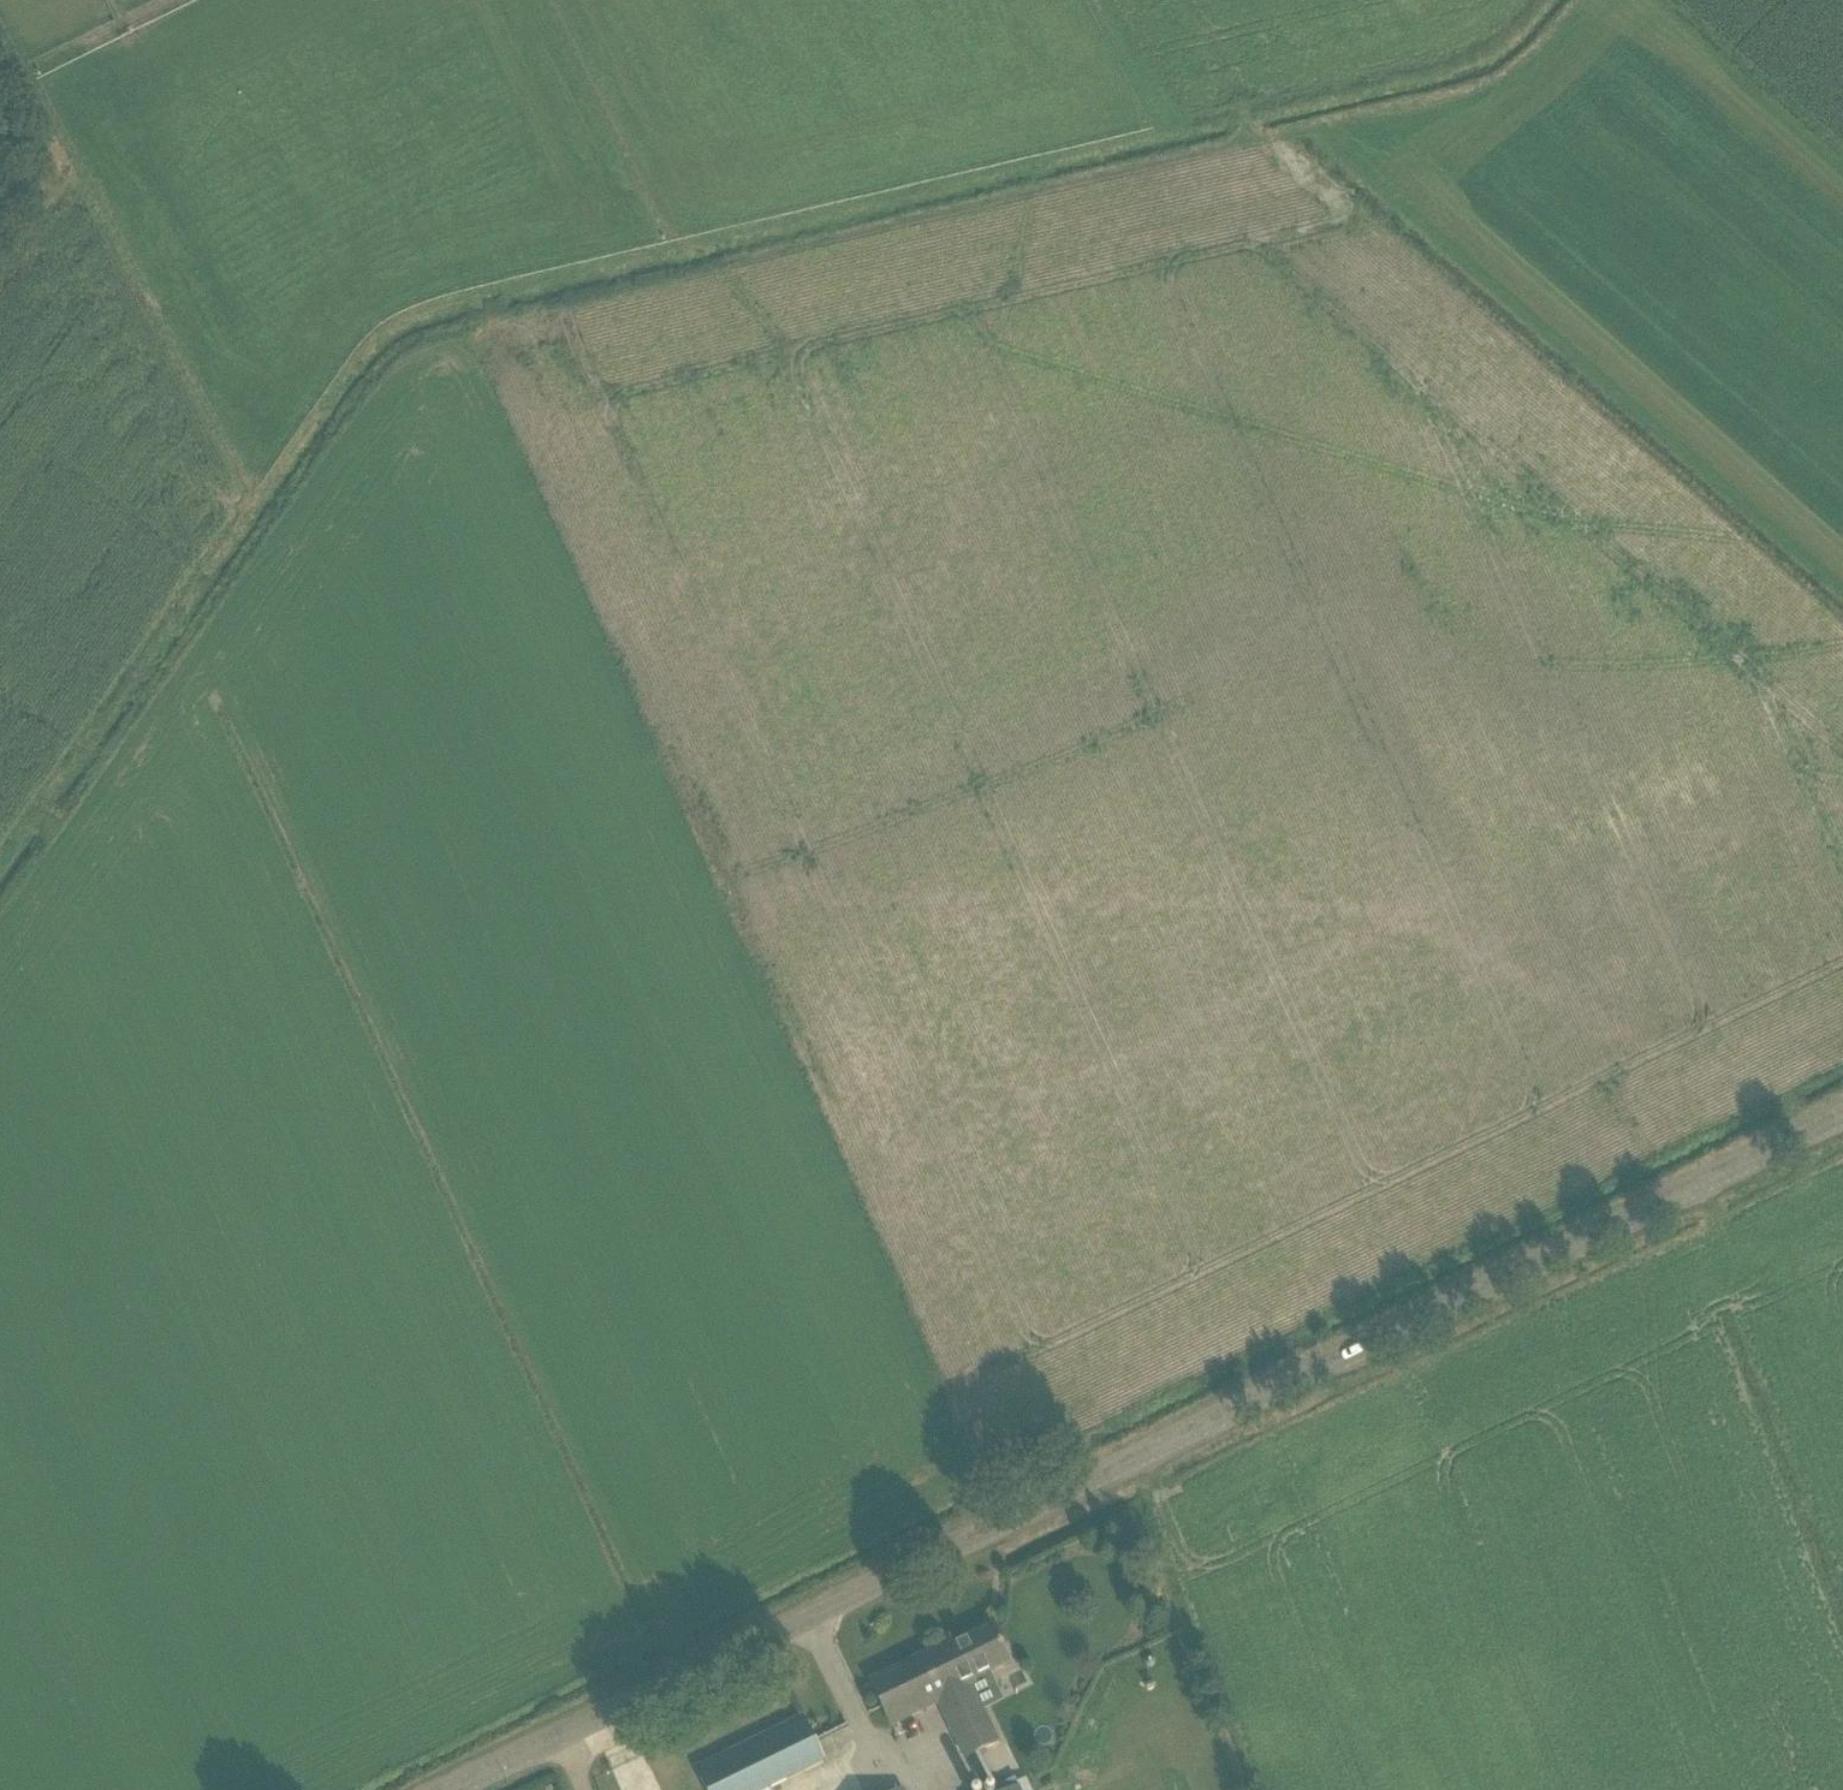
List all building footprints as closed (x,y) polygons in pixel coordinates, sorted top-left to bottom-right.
[(1010,1664),(1004,1652),(993,1630),(957,1648),(955,1643),(870,1684),(881,1706),(891,1728),(945,1703),(954,1722),(947,1725),(965,1763),(998,1747),(980,1709),(974,1712),(965,1693),(976,1689),(972,1681),(1010,1664)] [(696,1770),(706,1789),(771,1789),(824,1764),(802,1718),(696,1770)]
